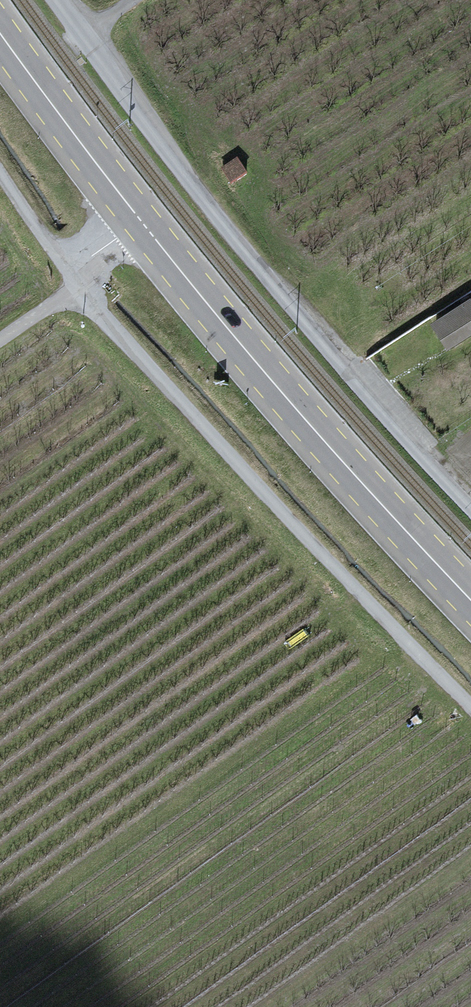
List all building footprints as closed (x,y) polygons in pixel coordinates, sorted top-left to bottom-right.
[(245,172),(236,159),(223,168),(232,181),(245,172)] [(431,326),(447,350),(470,334),(470,300),(431,326)]
